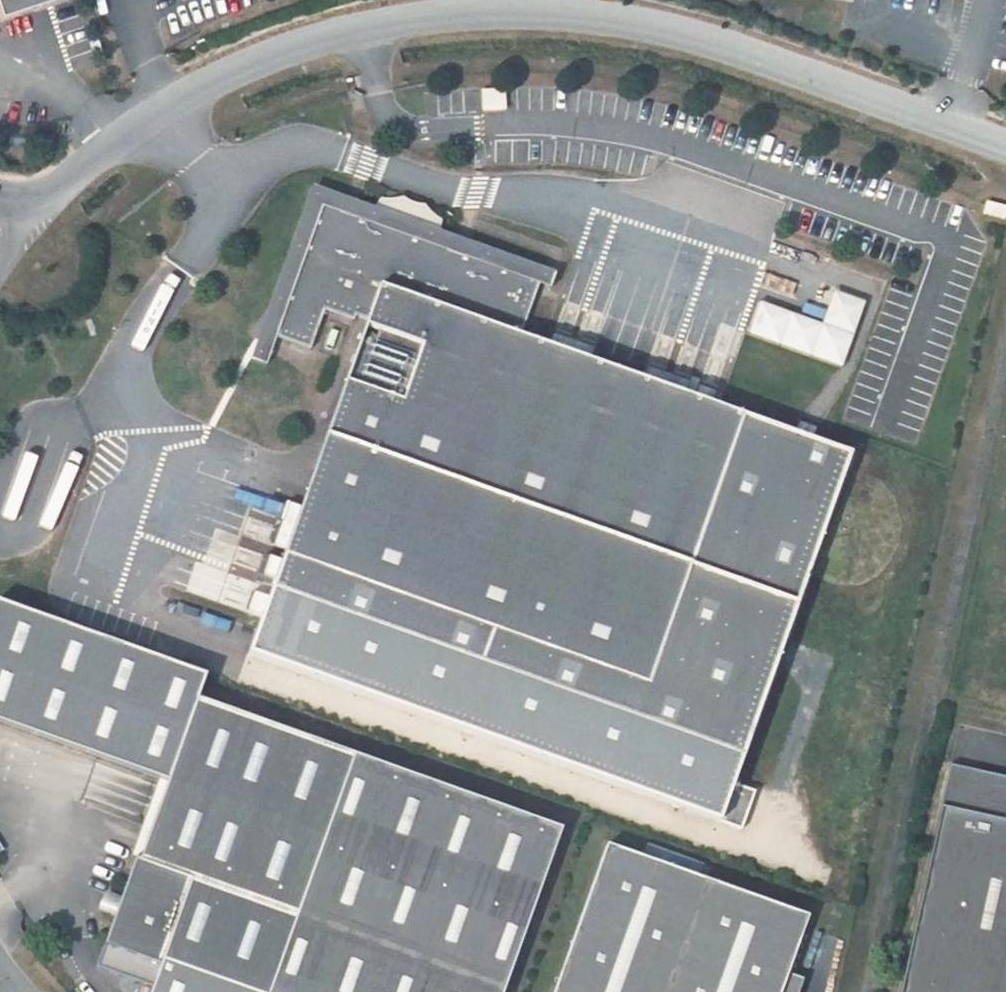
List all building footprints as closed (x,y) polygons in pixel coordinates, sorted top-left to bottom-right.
[(3,15),(49,0),(0,0),(0,5),(3,15)] [(268,366),(276,338),(270,336),(319,199),(541,279),(539,285),(551,289),(556,273),(313,186),(252,362),(268,366)] [(539,285),(541,279),(319,199),(270,336),(276,338),(310,350),(324,311),(353,322),(355,316),(368,321),(302,508),(290,504),(275,545),(287,550),(271,590),(741,758),(851,454),(714,405),(718,393),(647,368),(643,380),(590,361),(595,349),(553,334),(549,346),(515,334),(517,330),(522,331),(539,285)] [(989,215),(1005,220),(1005,216),(1005,208),(991,205),(989,215)] [(831,289),(820,321),(757,300),(746,333),(842,365),(864,299),(831,289)] [(0,604),(0,723),(168,782),(197,700),(206,677),(0,604)] [(96,968),(138,982),(142,971),(157,976),(151,991),(504,991),(562,829),(354,755),(197,700),(168,782),(140,860),(135,858),(96,968)] [(901,991),(1005,991),(1005,778),(950,766),(901,991)] [(788,974),(808,918),(607,846),(555,991),(782,991),(788,974)] [(804,980),(788,974),(782,991),(800,991),(804,980)]
